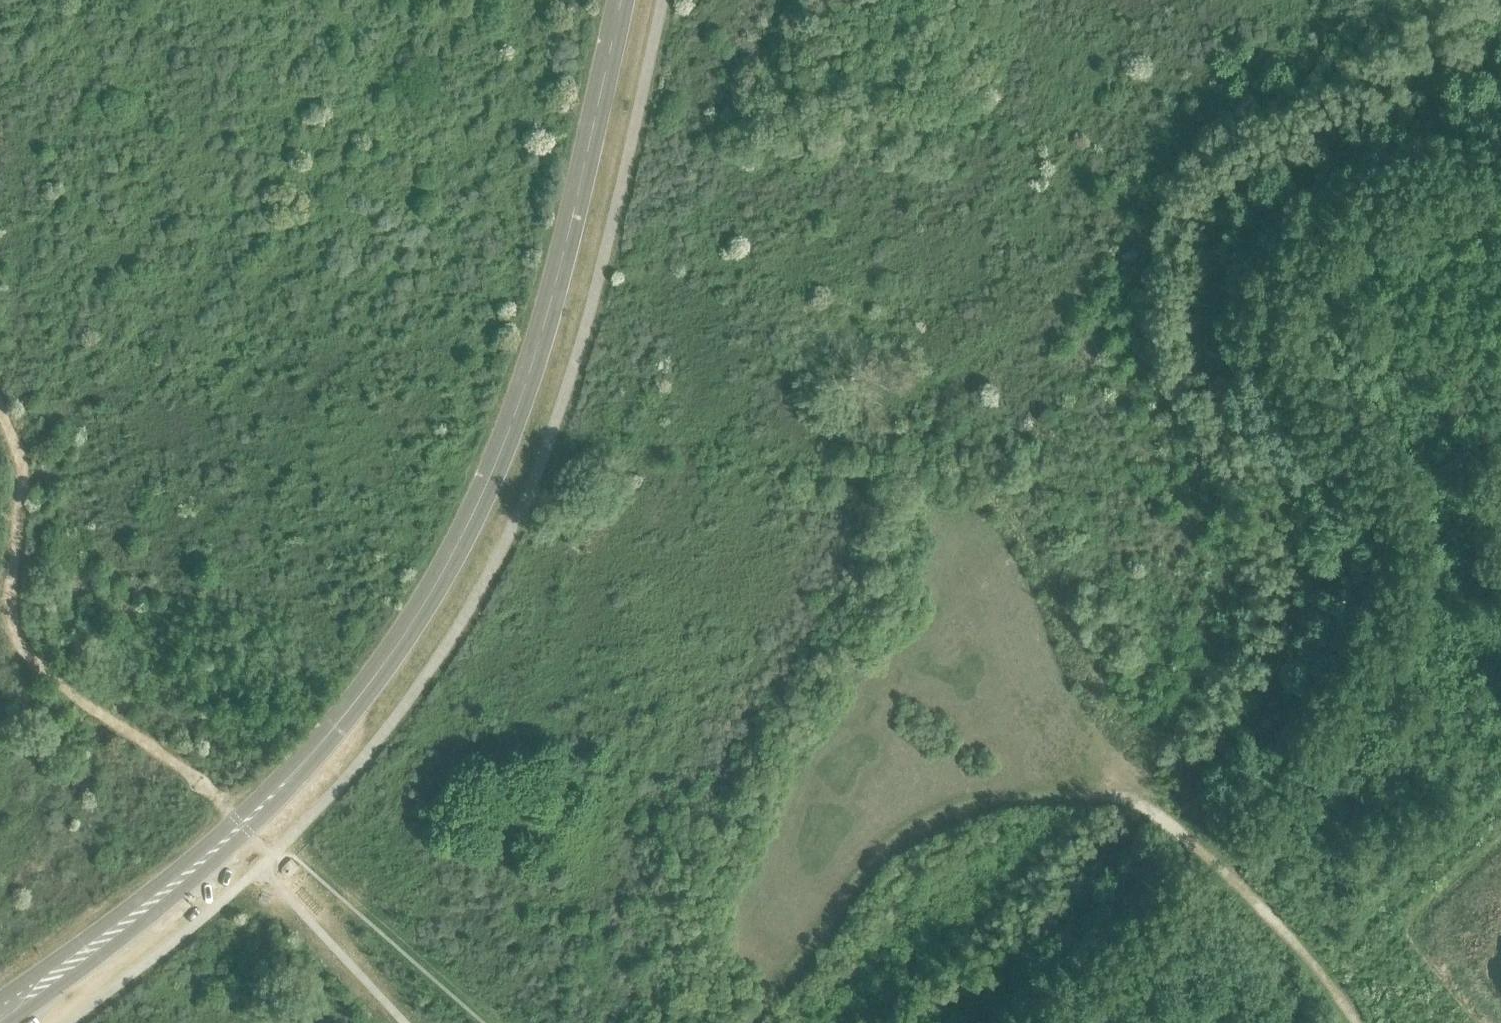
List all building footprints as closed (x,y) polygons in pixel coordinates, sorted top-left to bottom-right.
[(289,876),(298,868),(290,860),(281,869),(281,872),(283,875),(285,877),(289,876)]
